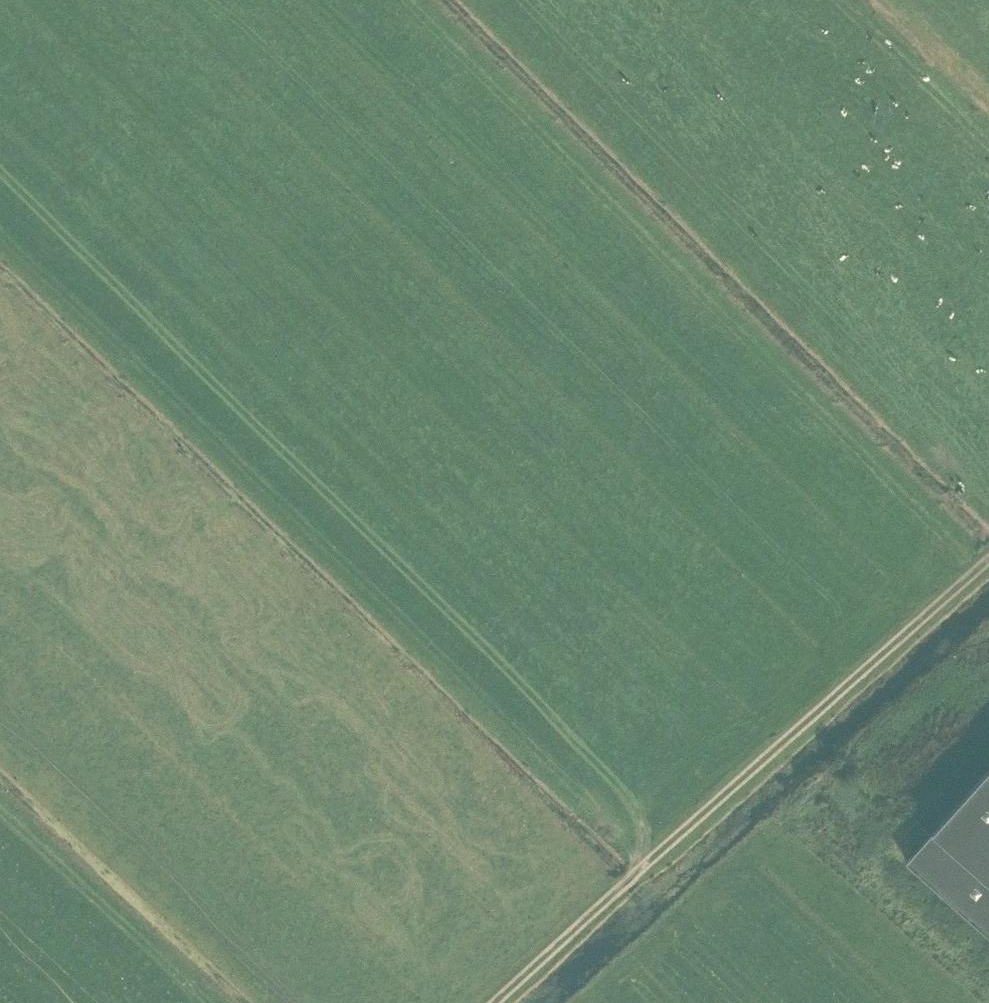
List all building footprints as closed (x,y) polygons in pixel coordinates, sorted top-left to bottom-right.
[(907,860),(988,933),(988,769),(907,860)]
